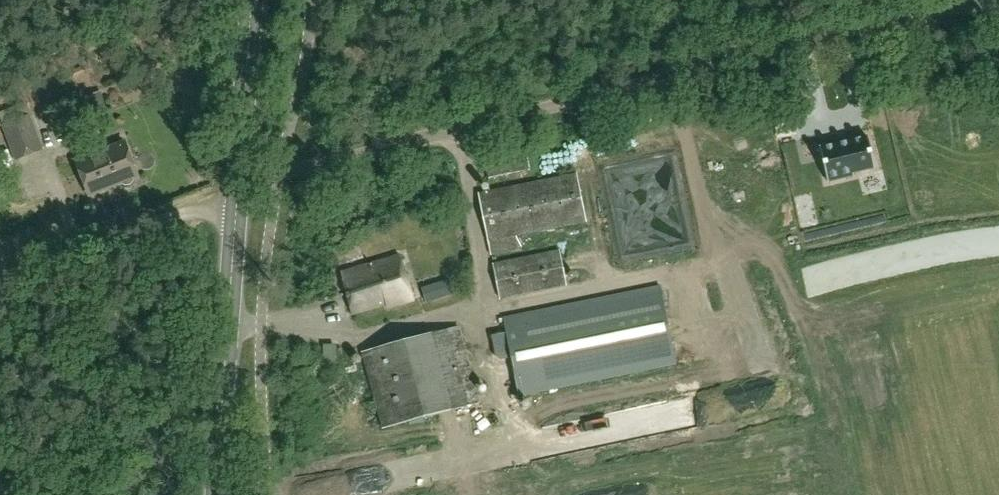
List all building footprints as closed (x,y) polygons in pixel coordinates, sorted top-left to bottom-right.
[(41,149),(29,115),(25,103),(0,112),(0,116),(3,124),(15,158),(41,149)] [(875,167),(867,136),(820,146),(828,179),(855,174),(855,172),(875,167)] [(131,182),(133,180),(134,176),(138,174),(124,140),(76,160),(90,194),(121,181),(124,183),(128,184),(131,182)] [(489,177),(530,169),(526,150),(485,158),(489,177)] [(144,180),(168,176),(164,157),(140,162),(144,180)] [(490,254),(519,248),(516,236),(587,221),(577,173),(478,193),(490,254)] [(500,297),(566,284),(559,250),(493,264),(500,297)] [(387,307),(414,300),(402,255),(341,271),(352,313),(386,303),(387,307)] [(520,395),(676,364),(660,285),(504,316),(520,395)] [(383,427),(479,401),(458,325),(362,351),(383,427)]
